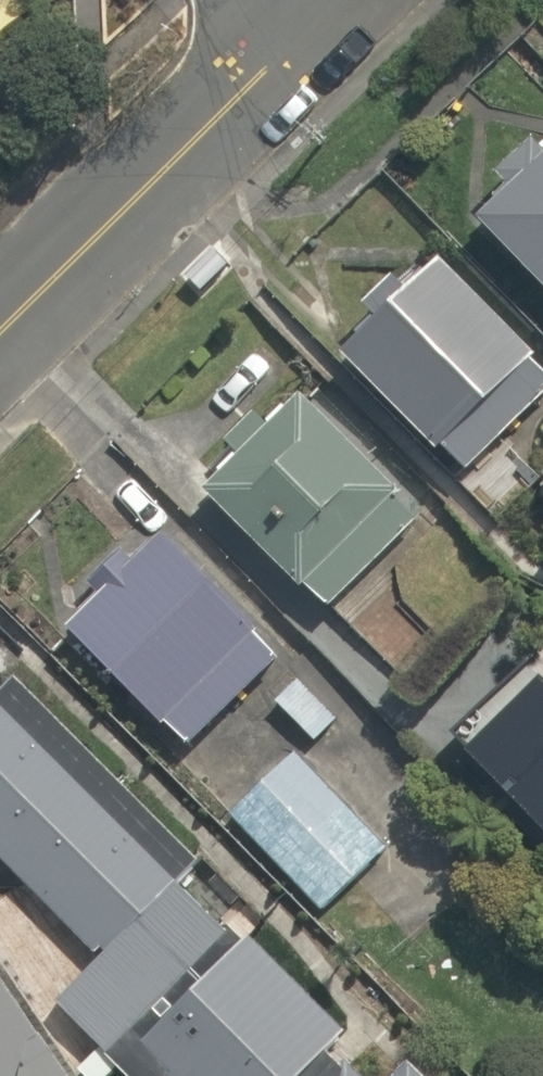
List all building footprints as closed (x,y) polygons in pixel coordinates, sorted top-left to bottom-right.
[(476,213),(542,284),(542,149),(476,213)] [(339,348),(460,465),(542,379),(542,358),(433,251),(339,348)] [(298,385),(203,485),(320,596),(415,496),(298,385)] [(159,523),(63,611),(184,743),(280,655),(159,523)] [(542,842),(542,663),(453,754),(542,842)] [(297,669),(267,695),(306,740),(336,714),(297,669)] [(90,942),(45,987),(109,1052),(128,1033),(171,1075),(305,1075),(350,1032),(244,925),(231,939),(3,709),(0,712),(0,850),(90,942)] [(383,842),(290,741),(224,801),(318,902),(383,842)] [(0,977),(0,1075),(63,1075),(0,977)] [(401,1055),(381,1075),(422,1075),(401,1055)]
